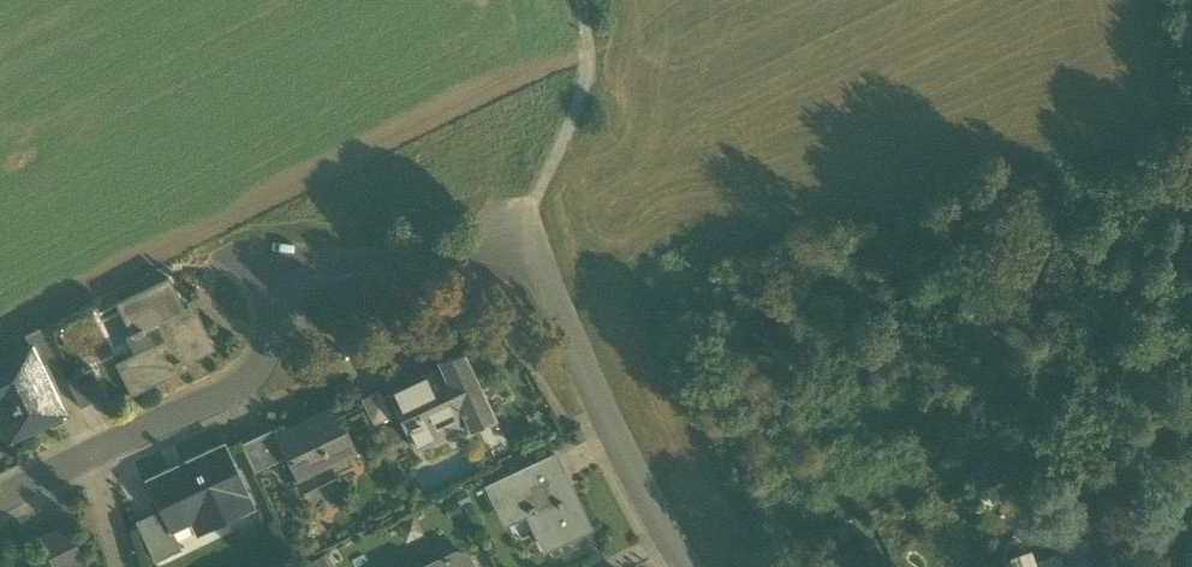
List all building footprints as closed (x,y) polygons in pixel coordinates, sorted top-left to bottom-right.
[(157,325),(165,341),(178,366),(182,365),(215,349),(197,313),(188,317),(170,279),(118,305),(132,333),(133,336),(135,336),(136,338),(145,334),(144,331),(157,325)] [(133,336),(132,333),(125,337),(134,356),(165,341),(157,325),(144,331),(145,334),(136,338),(135,336),(133,336)] [(32,347),(41,365),(56,358),(42,328),(25,336),(31,347),(32,347)] [(184,370),(182,365),(178,366),(165,341),(134,356),(118,364),(133,395),(184,370)] [(6,435),(25,426),(28,431),(62,415),(50,390),(45,393),(34,371),(42,367),(41,365),(32,347),(31,347),(0,362),(0,404),(4,412),(0,414),(0,422),(6,435)] [(437,362),(442,372),(444,371),(465,416),(469,423),(467,424),(471,432),(496,419),(465,354),(437,362)] [(67,380),(81,408),(107,396),(93,368),(67,380)] [(431,433),(465,416),(444,371),(442,372),(428,378),(427,376),(389,395),(414,449),(434,439),(431,433)] [(362,399),(374,425),(392,417),(379,391),(362,399)] [(311,476),(315,486),(336,476),(334,471),(348,464),(346,460),(357,455),(345,430),(347,426),(339,423),(332,407),(306,419),(309,425),(280,439),(278,440),(285,453),(282,461),(284,465),(289,463),(299,482),(311,476)] [(431,433),(434,439),(467,424),(469,423),(465,416),(431,433)] [(394,421),(376,430),(384,448),(402,439),(394,421)] [(25,426),(6,435),(9,440),(28,431),(25,426)] [(275,428),(261,435),(275,463),(282,461),(285,453),(278,440),(280,439),(275,428)] [(242,444),(256,472),(275,463),(261,435),(242,444)] [(161,512),(170,530),(172,529),(191,520),(192,524),(222,509),(226,518),(254,505),(225,444),(184,463),(185,466),(171,473),(170,470),(147,481),(161,512)] [(537,529),(547,549),(591,529),(575,495),(571,497),(564,481),(567,479),(556,455),(490,486),(507,522),(524,513),(525,516),(532,512),(540,528),(537,529)] [(970,471),(977,491),(997,483),(990,464),(970,471)] [(137,523),(156,562),(182,550),(172,529),(170,530),(161,512),(137,523)] [(415,515),(397,524),(406,543),(424,534),(415,515)] [(54,566),(71,566),(85,560),(69,527),(41,541),(52,565),(53,565),(54,566)] [(1012,566),(1037,566),(1032,552),(1009,560),(1012,566)] [(302,566),(334,566),(326,553),(302,566)] [(469,557),(457,553),(426,566),(474,566),(469,557)]
